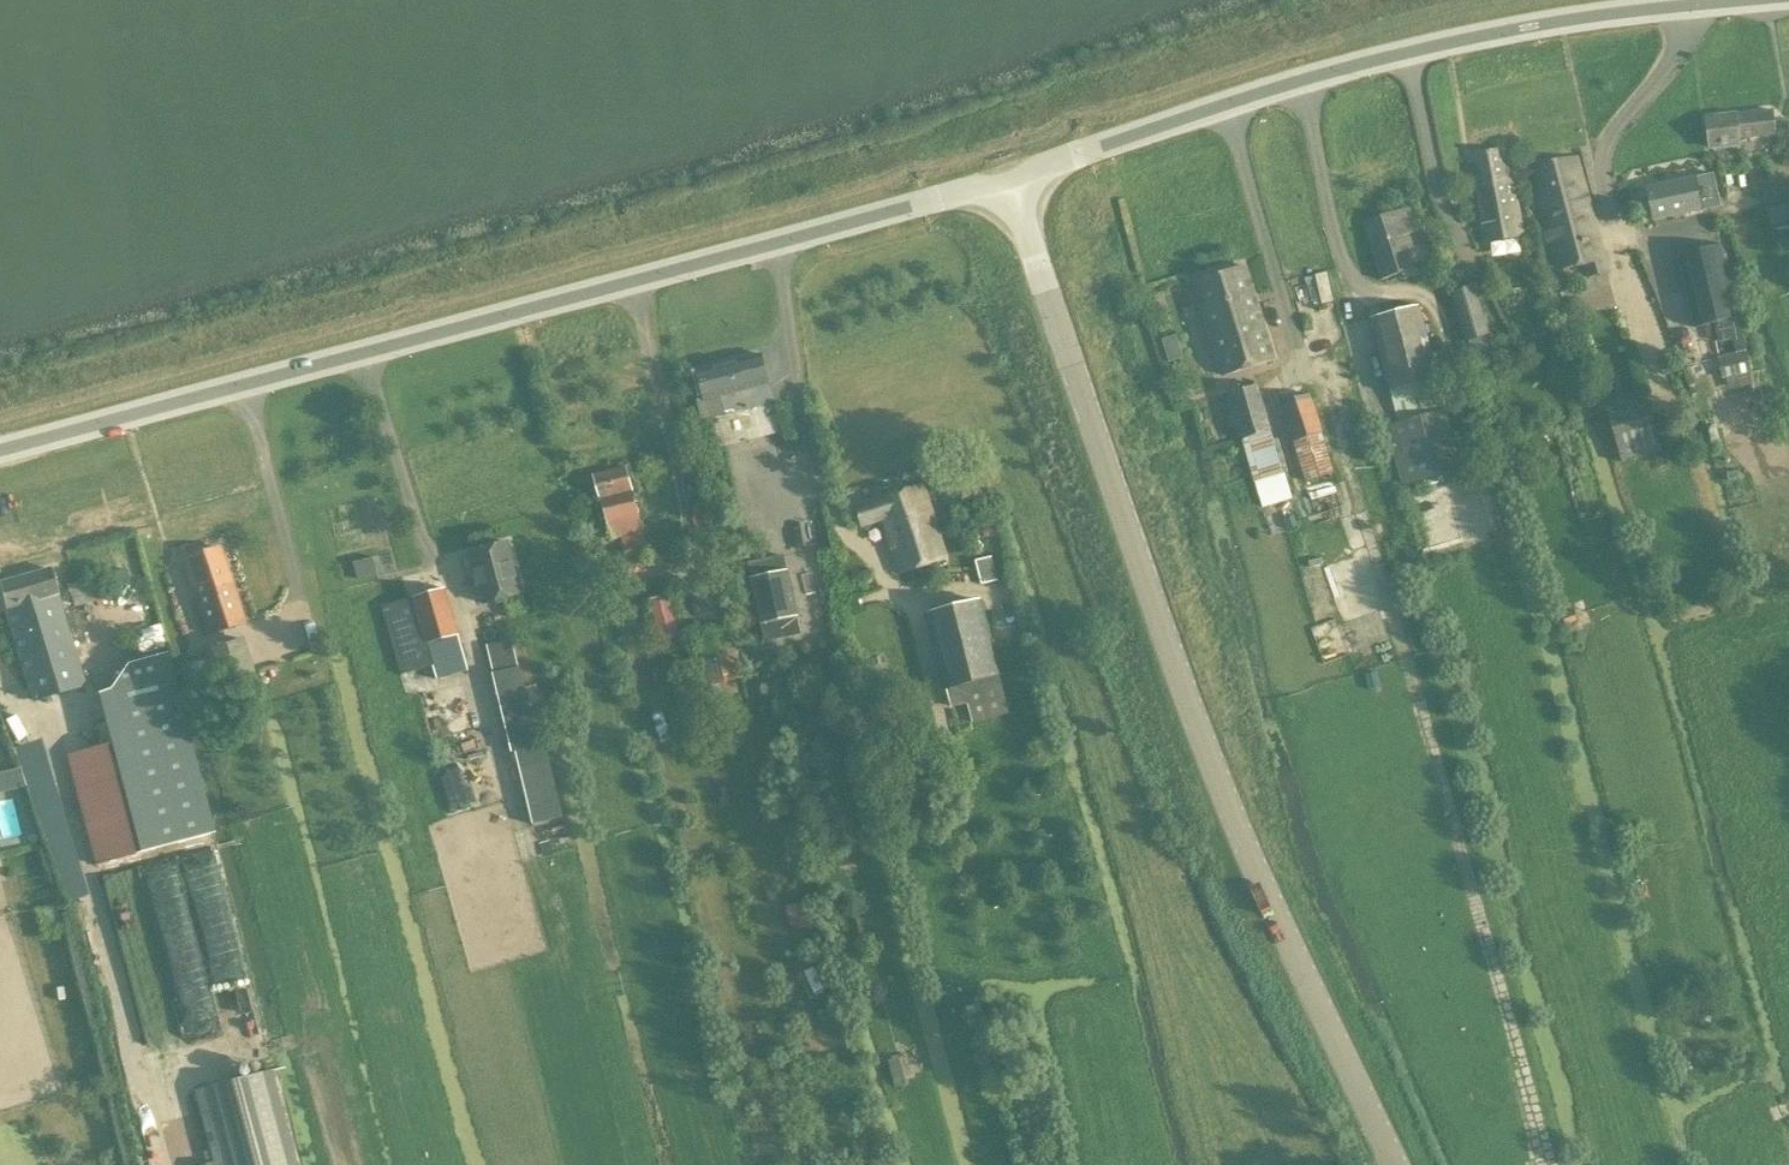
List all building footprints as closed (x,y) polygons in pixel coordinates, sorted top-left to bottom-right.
[(1739,139),(1776,135),(1774,111),(1706,118),(1709,148),(1738,144),(1739,139)] [(1469,155),(1485,244),(1522,237),(1512,179),(1508,176),(1504,149),(1469,155)] [(1578,157),(1529,165),(1545,250),(1550,249),(1554,272),(1585,264),(1588,276),(1606,271),(1603,259),(1604,259),(1593,216),(1578,157)] [(1646,187),(1645,188),(1652,222),(1703,211),(1700,199),(1718,195),(1714,173),(1694,177),(1646,187)] [(1788,222),(1788,185),(1762,192),(1771,227),(1788,222)] [(1409,235),(1417,233),(1410,209),(1363,224),(1381,280),(1420,268),(1409,235)] [(1677,256),(1694,328),(1736,318),(1720,246),(1677,256)] [(1222,376),(1275,360),(1260,311),(1255,300),(1245,267),(1194,283),(1206,324),(1222,376)] [(1451,291),(1464,340),(1488,333),(1474,285),(1451,291)] [(1432,413),(1445,409),(1438,381),(1439,381),(1430,347),(1419,305),(1370,318),(1398,422),(1406,456),(1395,459),(1401,484),(1437,474),(1432,451),(1442,449),(1432,413)] [(1716,357),(1721,379),(1749,373),(1744,351),(1716,357)] [(697,371),(705,401),(769,384),(761,354),(697,371)] [(1259,385),(1229,395),(1230,395),(1242,438),(1271,431),(1259,385)] [(1334,473),(1309,395),(1282,403),(1306,481),(1334,473)] [(1606,415),(1620,462),(1659,451),(1645,404),(1606,415)] [(1271,431),(1242,438),(1254,482),(1283,473),(1271,431)] [(611,538),(643,529),(625,466),(593,475),(611,538)] [(1283,473),(1254,482),(1264,507),(1292,500),(1283,473)] [(899,573),(946,558),(923,484),(855,506),(861,527),(882,520),(899,573)] [(626,559),(649,553),(645,540),(623,545),(626,559)] [(507,543),(471,553),(485,604),(522,594),(507,543)] [(207,632),(243,623),(220,547),(184,558),(207,632)] [(0,581),(0,590),(27,701),(85,684),(50,568),(0,581)] [(787,570),(751,578),(752,584),(753,588),(762,626),(765,640),(766,640),(771,638),(801,632),(798,617),(787,570)] [(408,599),(389,604),(408,673),(433,666),(439,664),(441,672),(466,665),(458,636),(459,635),(446,588),(408,599)] [(649,600),(650,602),(659,639),(660,643),(680,638),(679,634),(670,597),(669,595),(649,600)] [(980,601),(929,613),(948,692),(1000,679),(980,601)] [(709,684),(740,676),(725,624),(695,632),(709,684)] [(214,683),(251,672),(242,640),(204,651),(207,661),(189,666),(196,690),(214,684),(214,683)] [(126,663),(111,689),(118,716),(174,701),(172,695),(165,671),(160,653),(126,663)] [(493,674),(512,752),(515,751),(540,745),(533,717),(545,714),(538,685),(525,688),(520,668),(519,669),(518,667),(493,673),(493,674)] [(95,864),(150,850),(136,796),(116,721),(96,726),(102,747),(67,756),(95,864)] [(540,745),(515,751),(533,825),(563,817),(545,744),(540,745)] [(193,1090),(212,1161),(213,1164),(290,1164),(265,1071),(193,1090)]
